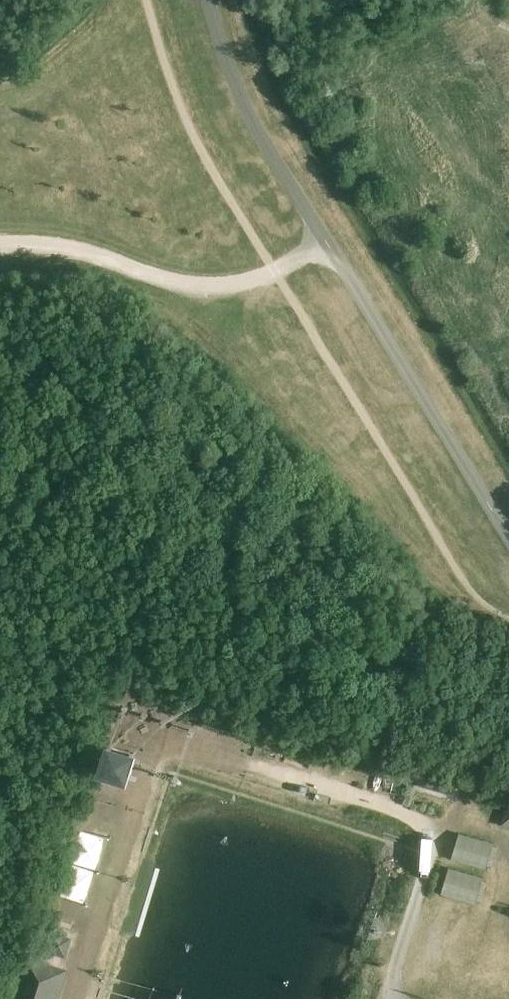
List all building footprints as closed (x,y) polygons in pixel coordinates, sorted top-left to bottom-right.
[(457,840),(452,857),(479,865),(484,848),(457,840)] [(446,875),(441,892),(469,900),(474,883),(446,875)] [(45,925),(33,962),(44,966),(56,929),(45,925)] [(65,972),(44,966),(33,962),(25,959),(22,970),(13,998),(56,998),(65,972)]
